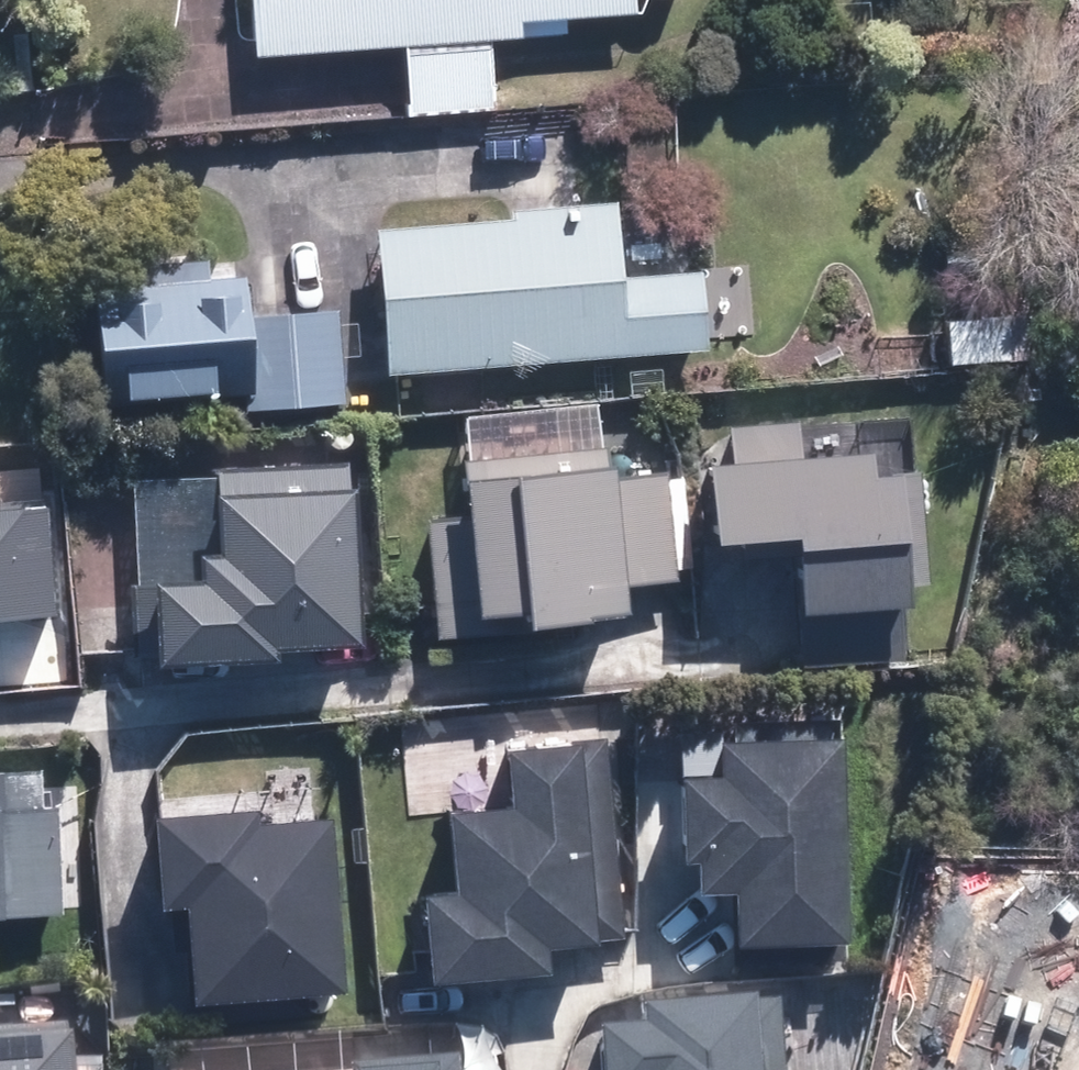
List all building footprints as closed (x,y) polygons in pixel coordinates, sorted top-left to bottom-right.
[(511,44),(510,26),(620,20),(619,0),(244,0),(247,56),(397,51),(397,121),(490,115),(488,45),(511,44)] [(605,275),(602,218),(359,233),(368,379),(699,358),(693,270),(605,275)] [(102,409),(195,405),(193,365),(225,364),(222,264),(55,270),(59,377),(101,376),(102,409)] [(1033,309),(946,316),(949,367),(1037,361),(1033,309)] [(332,319),(238,320),(239,409),(333,408),(332,319)] [(884,593),(917,591),(908,418),(676,430),(682,556),(760,551),(775,626),(881,620),(884,593)] [(602,482),(601,467),(441,471),(439,514),(419,512),(423,653),(458,652),(457,621),(501,621),(500,634),(604,619),(607,585),(671,584),(668,477),(602,482)] [(255,656),(333,654),(328,469),(193,473),(196,560),(174,560),(175,587),(132,588),(135,679),(255,676),(255,656)] [(710,896),(709,950),(820,954),(824,719),(722,716),(722,745),(695,744),(692,781),(655,782),(653,897),(710,896)] [(403,897),(405,984),(531,982),(530,950),(607,949),(604,749),(489,751),(491,812),(431,812),(433,898),(403,897)] [(135,826),(138,910),(168,909),(171,1012),(317,1007),(311,820),(135,826)] [(622,1010),(622,1049),(582,1050),(582,1069),(772,1069),(772,1008),(622,1010)] [(49,1038),(0,1039),(0,1069),(49,1069),(49,1038)] [(450,1054),(300,1057),(301,1069),(450,1069),(450,1054)]
